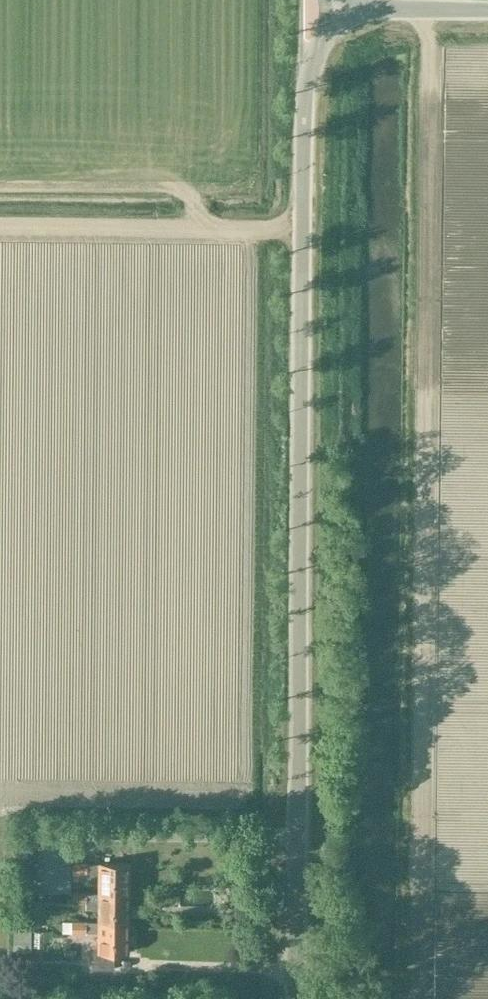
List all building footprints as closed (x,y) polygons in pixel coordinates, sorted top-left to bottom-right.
[(68,845),(45,845),(39,855),(36,891),(68,891),(68,845)] [(129,864),(98,864),(98,863),(71,863),(71,876),(96,876),(96,894),(129,894),(129,864)] [(129,894),(96,894),(71,893),(71,905),(85,905),(85,910),(96,910),(96,922),(96,923),(98,923),(129,923),(129,894)] [(37,904),(22,903),(21,927),(36,928),(37,904)] [(129,923),(98,923),(96,923),(96,922),(63,922),(63,934),(96,934),(96,948),(92,948),(92,970),(113,970),(113,953),(129,953),(129,923)]
